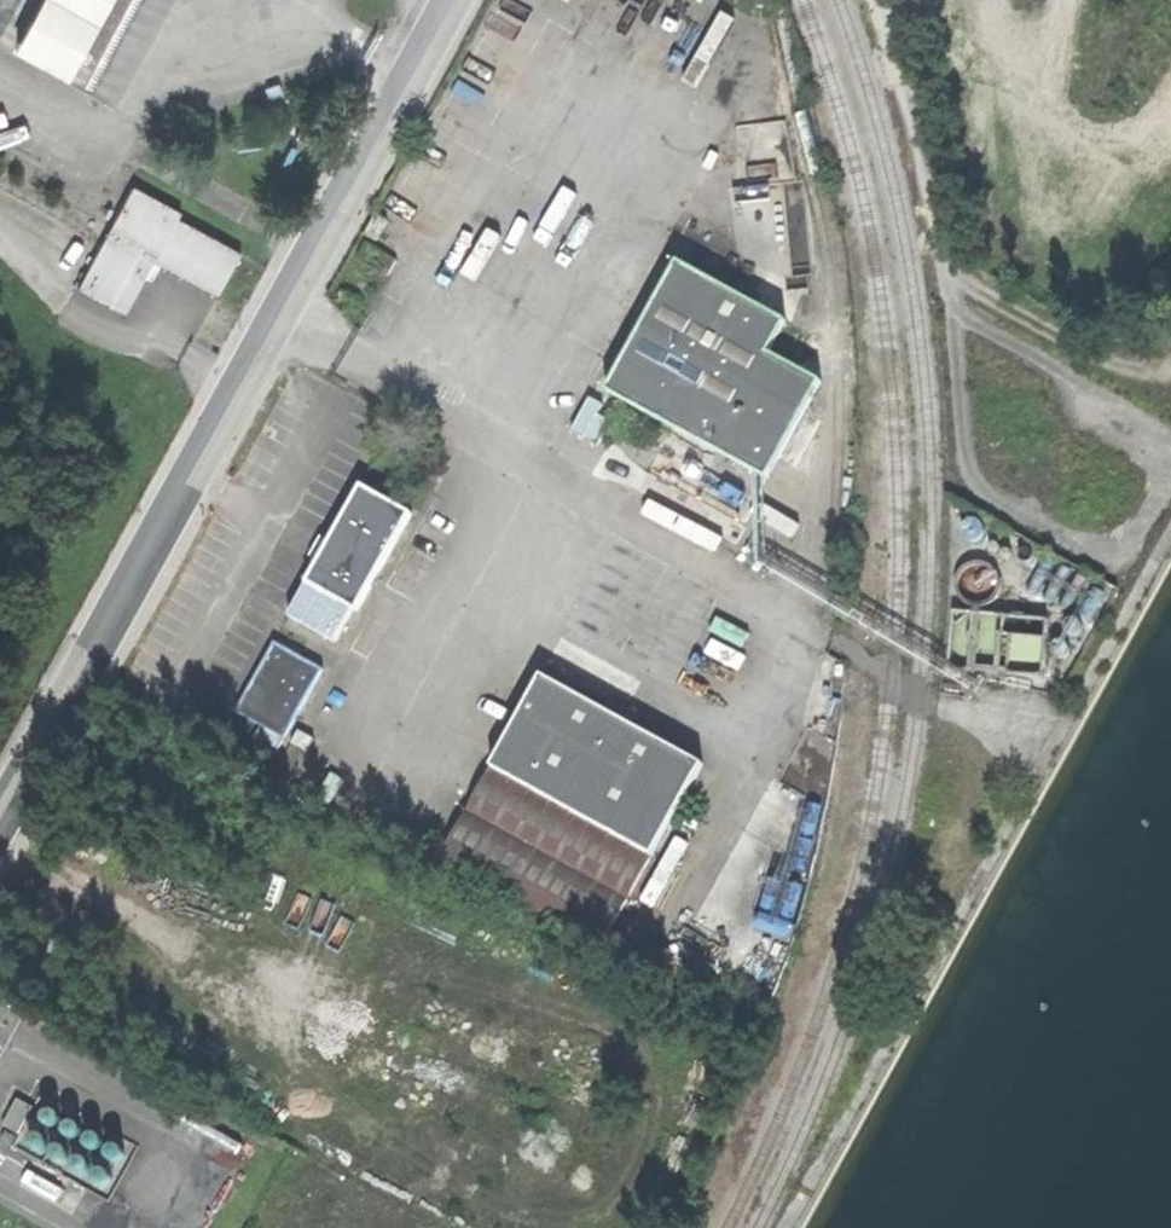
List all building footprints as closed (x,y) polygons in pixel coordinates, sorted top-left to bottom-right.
[(75,77),(115,0),(48,0),(22,49),(75,77)] [(138,182),(87,285),(136,309),(156,269),(162,257),(227,289),(248,246),(187,215),(190,208),(138,182)] [(370,234),(381,240),(394,220),(384,213),(370,234)] [(645,326),(610,392),(772,476),(781,459),(804,415),(822,381),(770,354),(788,319),(678,261),(645,326)] [(591,398),(573,432),(597,445),(609,421),(597,415),(603,404),(591,398)] [(804,415),(781,459),(794,465),(817,421),(804,415)] [(308,580),(356,607),(369,584),(377,588),(384,575),(377,570),(410,509),(362,482),(330,539),(321,534),(314,546),(310,554),(319,560),(308,580)] [(976,523),(966,527),(962,536),(966,546),(976,550),(985,546),(989,537),(986,527),(976,523)] [(1024,589),(1036,594),(1053,562),(1042,557),(1024,589)] [(976,566),(960,573),(953,589),(959,605),(975,612),(991,605),(998,589),(992,573),(976,566)] [(1041,598),(1051,602),(1069,571),(1059,566),(1041,598)] [(1058,606),(1067,611),(1085,581),(1077,575),(1058,606)] [(338,639),(356,607),(308,580),(290,612),(338,639)] [(1106,592),(1094,586),(1077,614),(1088,621),(1106,592)] [(950,673),(1043,677),(1046,621),(952,617),(950,673)] [(1079,624),(1071,623),(1066,628),(1066,635),(1071,640),(1079,639),(1083,632),(1079,624)] [(239,709),(263,721),(287,735),(324,665),(275,639),(239,709)] [(1067,645),(1060,644),(1054,649),(1054,656),(1059,661),(1067,660),(1071,652),(1067,645)] [(493,769),(655,856),(704,765),(542,678),(493,769)] [(253,741),(277,753),(287,735),(263,721),(253,741)] [(486,781),(442,862),(604,950),(655,856),(493,769),(486,781)] [(4,1130),(21,1138),(34,1110),(18,1102),(11,1116),(4,1130)] [(53,1131),(60,1128),(62,1122),(60,1116),(54,1113),(47,1116),(45,1122),(47,1128),(53,1131)] [(75,1143),(81,1141),(84,1135),(81,1128),(75,1126),(69,1128),(66,1134),(68,1141),(75,1143)] [(95,1155),(101,1152),(104,1146),(101,1139),(95,1137),(89,1139),(86,1146),(89,1152),(95,1155)] [(40,1156),(46,1153),(49,1147),(46,1141),(40,1138),(34,1141),(31,1147),(34,1153),(40,1156)] [(62,1167),(68,1165),(71,1158),(68,1152),(62,1149),(56,1152),(53,1158),(56,1164),(62,1167)] [(117,1167),(123,1164),(126,1158),(123,1152),(117,1149),(111,1151),(108,1158),(111,1164),(117,1167)] [(83,1178),(89,1176),(92,1170),(89,1163),(83,1161),(77,1163),(74,1169),(77,1176),(83,1178)] [(103,1190),(110,1188),(112,1182),(110,1175),(104,1173),(97,1175),(94,1181),(97,1188),(103,1190)]
